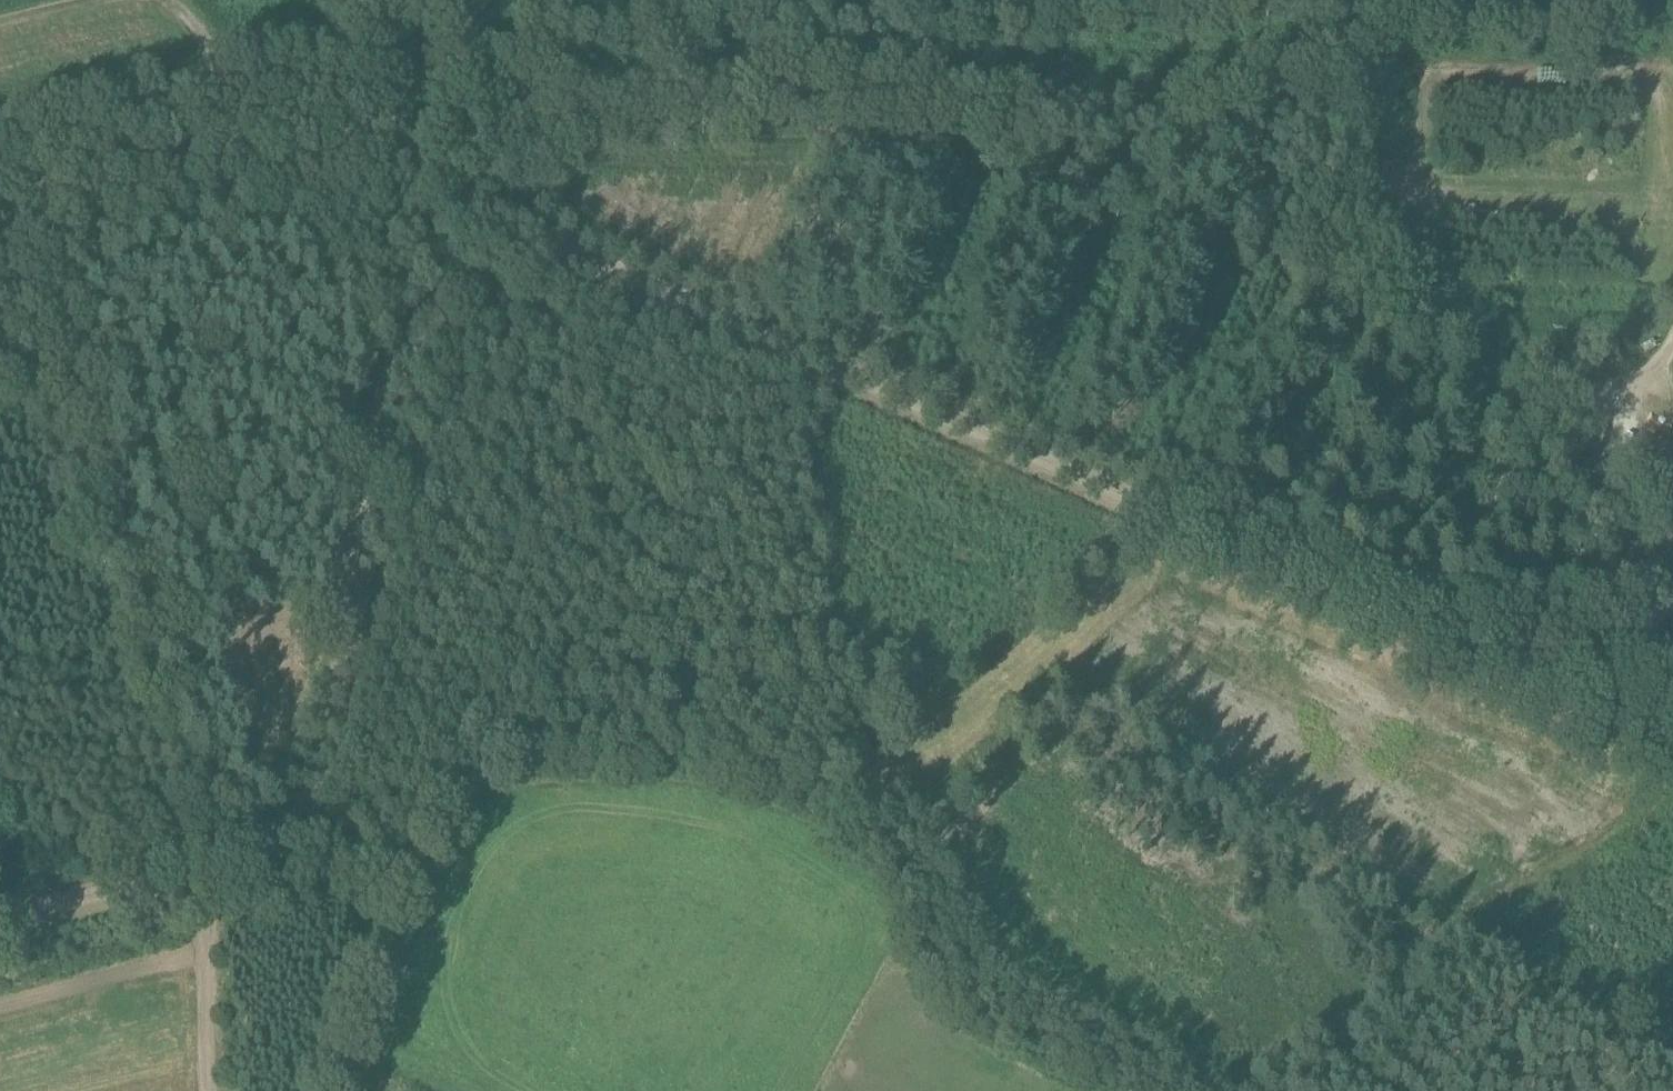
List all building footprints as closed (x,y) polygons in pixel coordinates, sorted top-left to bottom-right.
[(1672,499),(1672,435),(1663,431),(1642,479),(1663,489),(1662,494),(1672,499)]
